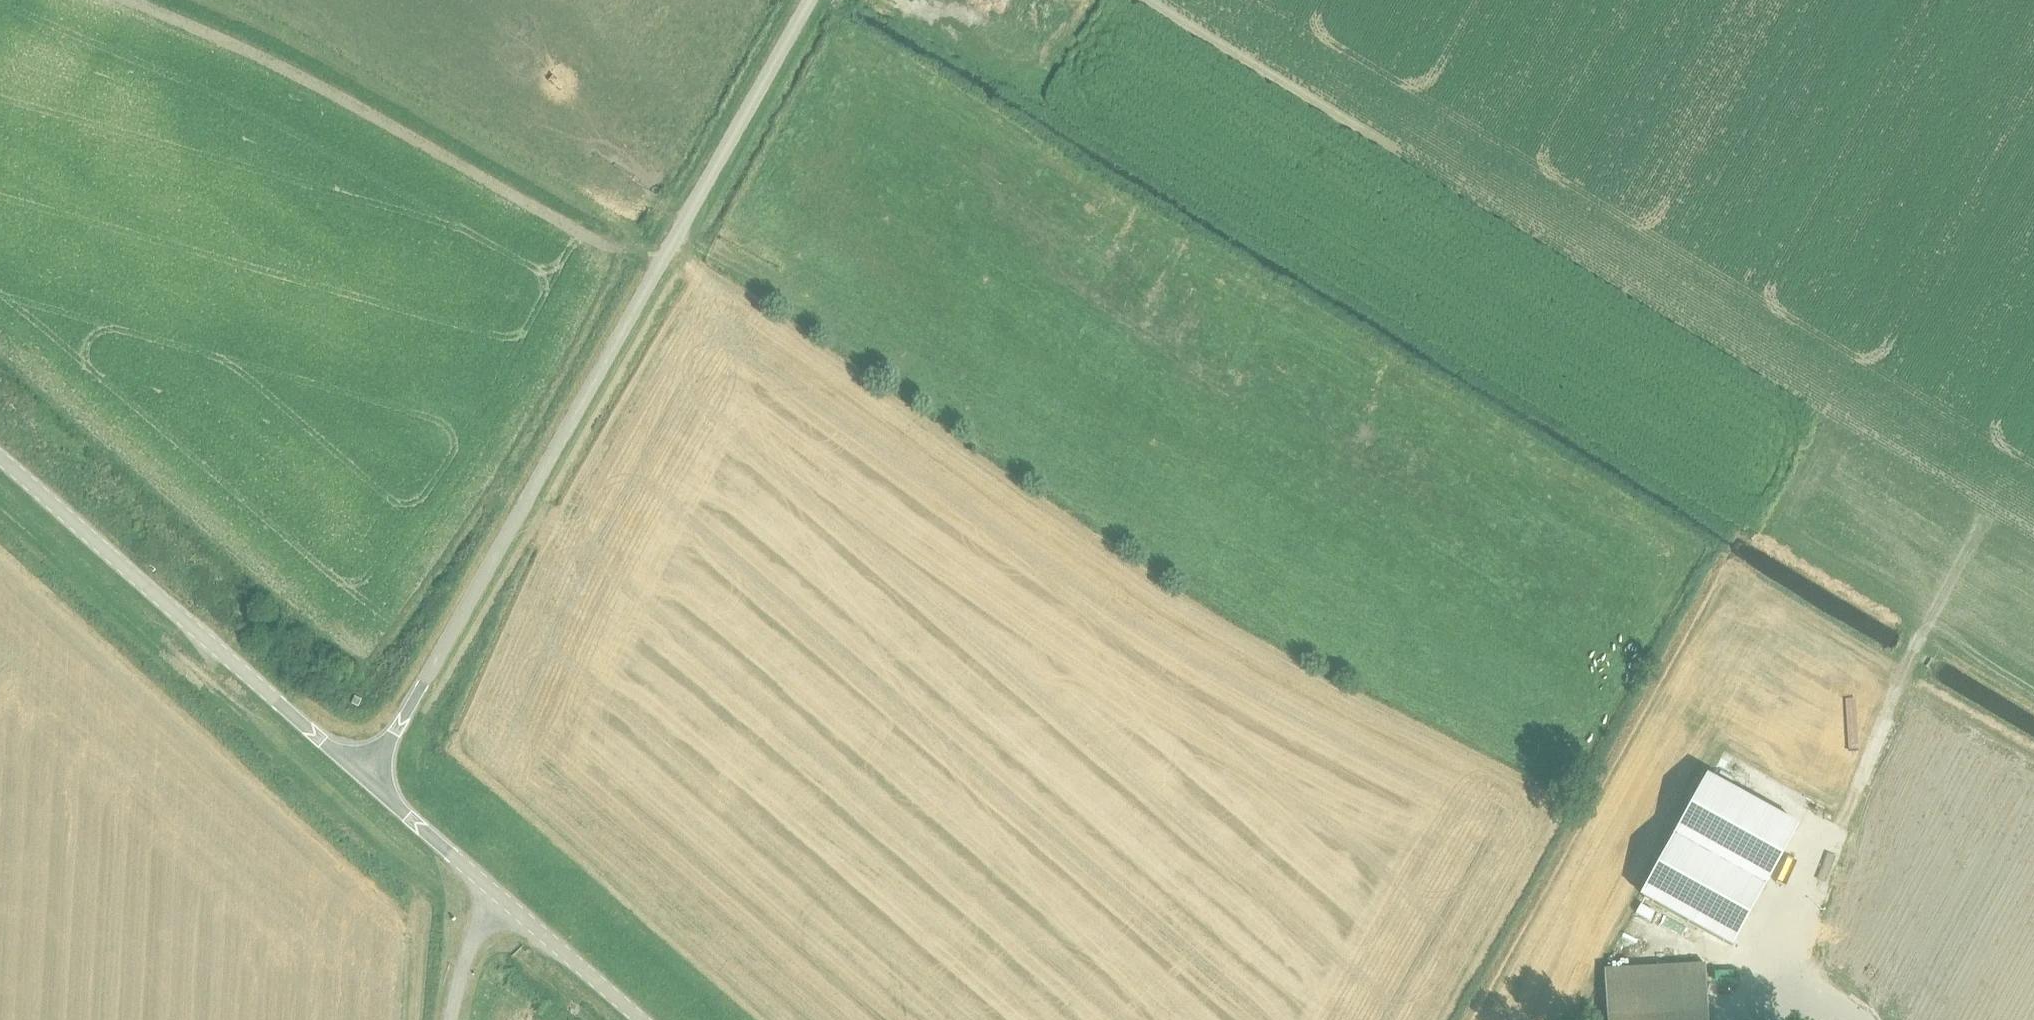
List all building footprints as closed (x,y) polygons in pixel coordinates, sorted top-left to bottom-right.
[(1799,826),(1710,777),(1643,898),(1732,947),(1799,826)] [(1654,913),(1640,905),(1636,913),(1650,921),(1654,913)] [(1603,971),(1605,1019),(1707,1019),(1704,965),(1603,971)]
